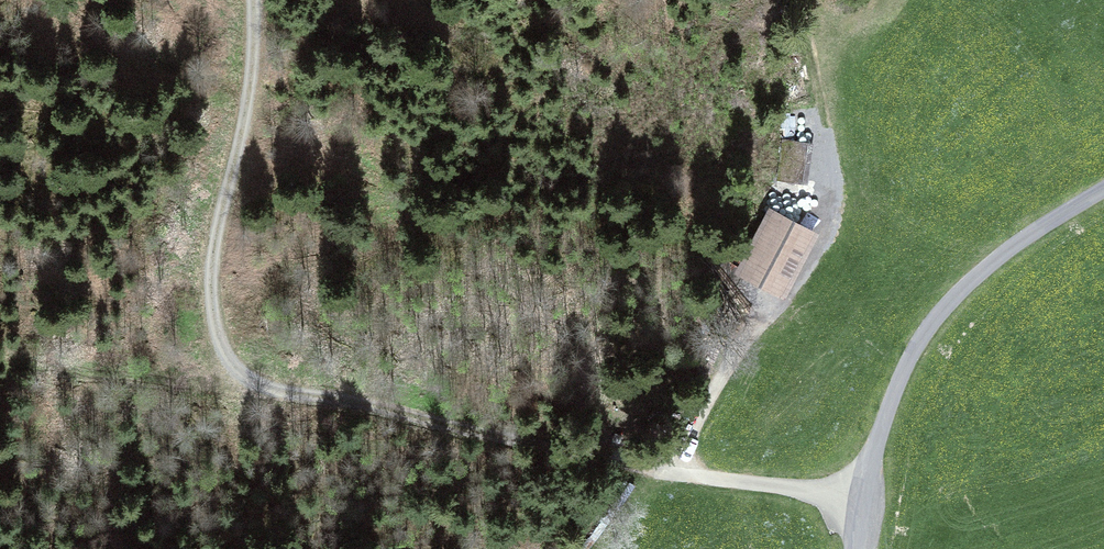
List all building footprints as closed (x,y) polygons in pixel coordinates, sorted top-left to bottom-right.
[(819,235),(768,210),(734,276),(785,302),(819,235)]
